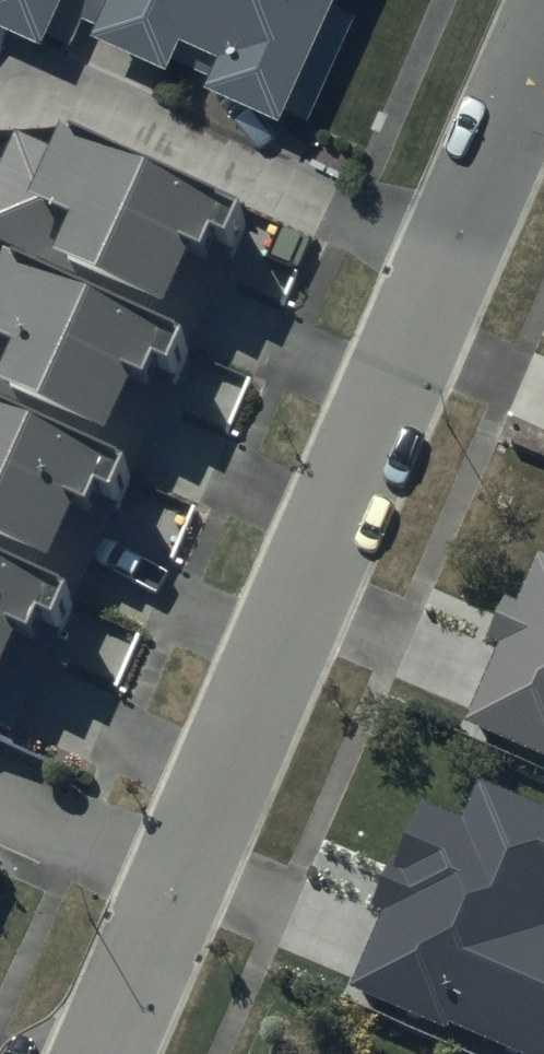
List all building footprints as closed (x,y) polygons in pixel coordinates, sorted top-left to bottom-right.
[(63,17),(70,0),(25,0),(63,17)] [(187,41),(205,0),(94,0),(187,41)] [(187,41),(310,94),(352,0),(205,0),(187,41)] [(72,135),(63,155),(20,136),(0,181),(0,242),(15,249),(9,263),(195,345),(253,215),(72,135)] [(195,345),(9,263),(2,279),(0,278),(0,412),(137,473),(195,345)] [(137,473),(0,412),(0,568),(78,604),(137,473)] [(78,604),(0,568),(0,726),(18,735),(78,604)] [(475,723),(543,754),(543,574),(475,723)] [(487,793),(472,827),(426,806),(381,903),(400,912),(367,982),(523,1053),(543,1053),(543,819),(487,793)]
